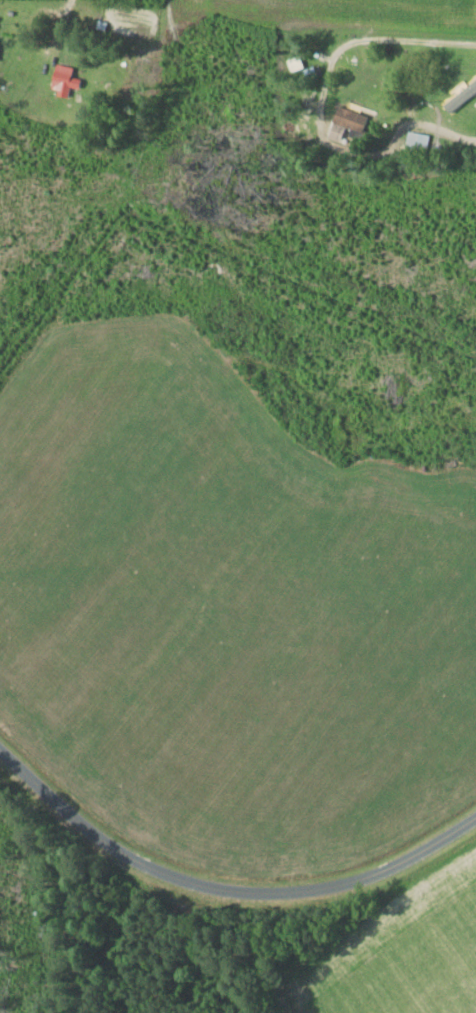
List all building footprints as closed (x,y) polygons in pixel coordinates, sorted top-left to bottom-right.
[(49,92),(68,95),(69,87),(79,88),(81,78),(71,77),(73,66),(53,63),(49,92)] [(331,121),(358,133),(366,116),(338,105),(331,121)] [(426,153),(429,134),(407,131),(404,150),(426,153)]
